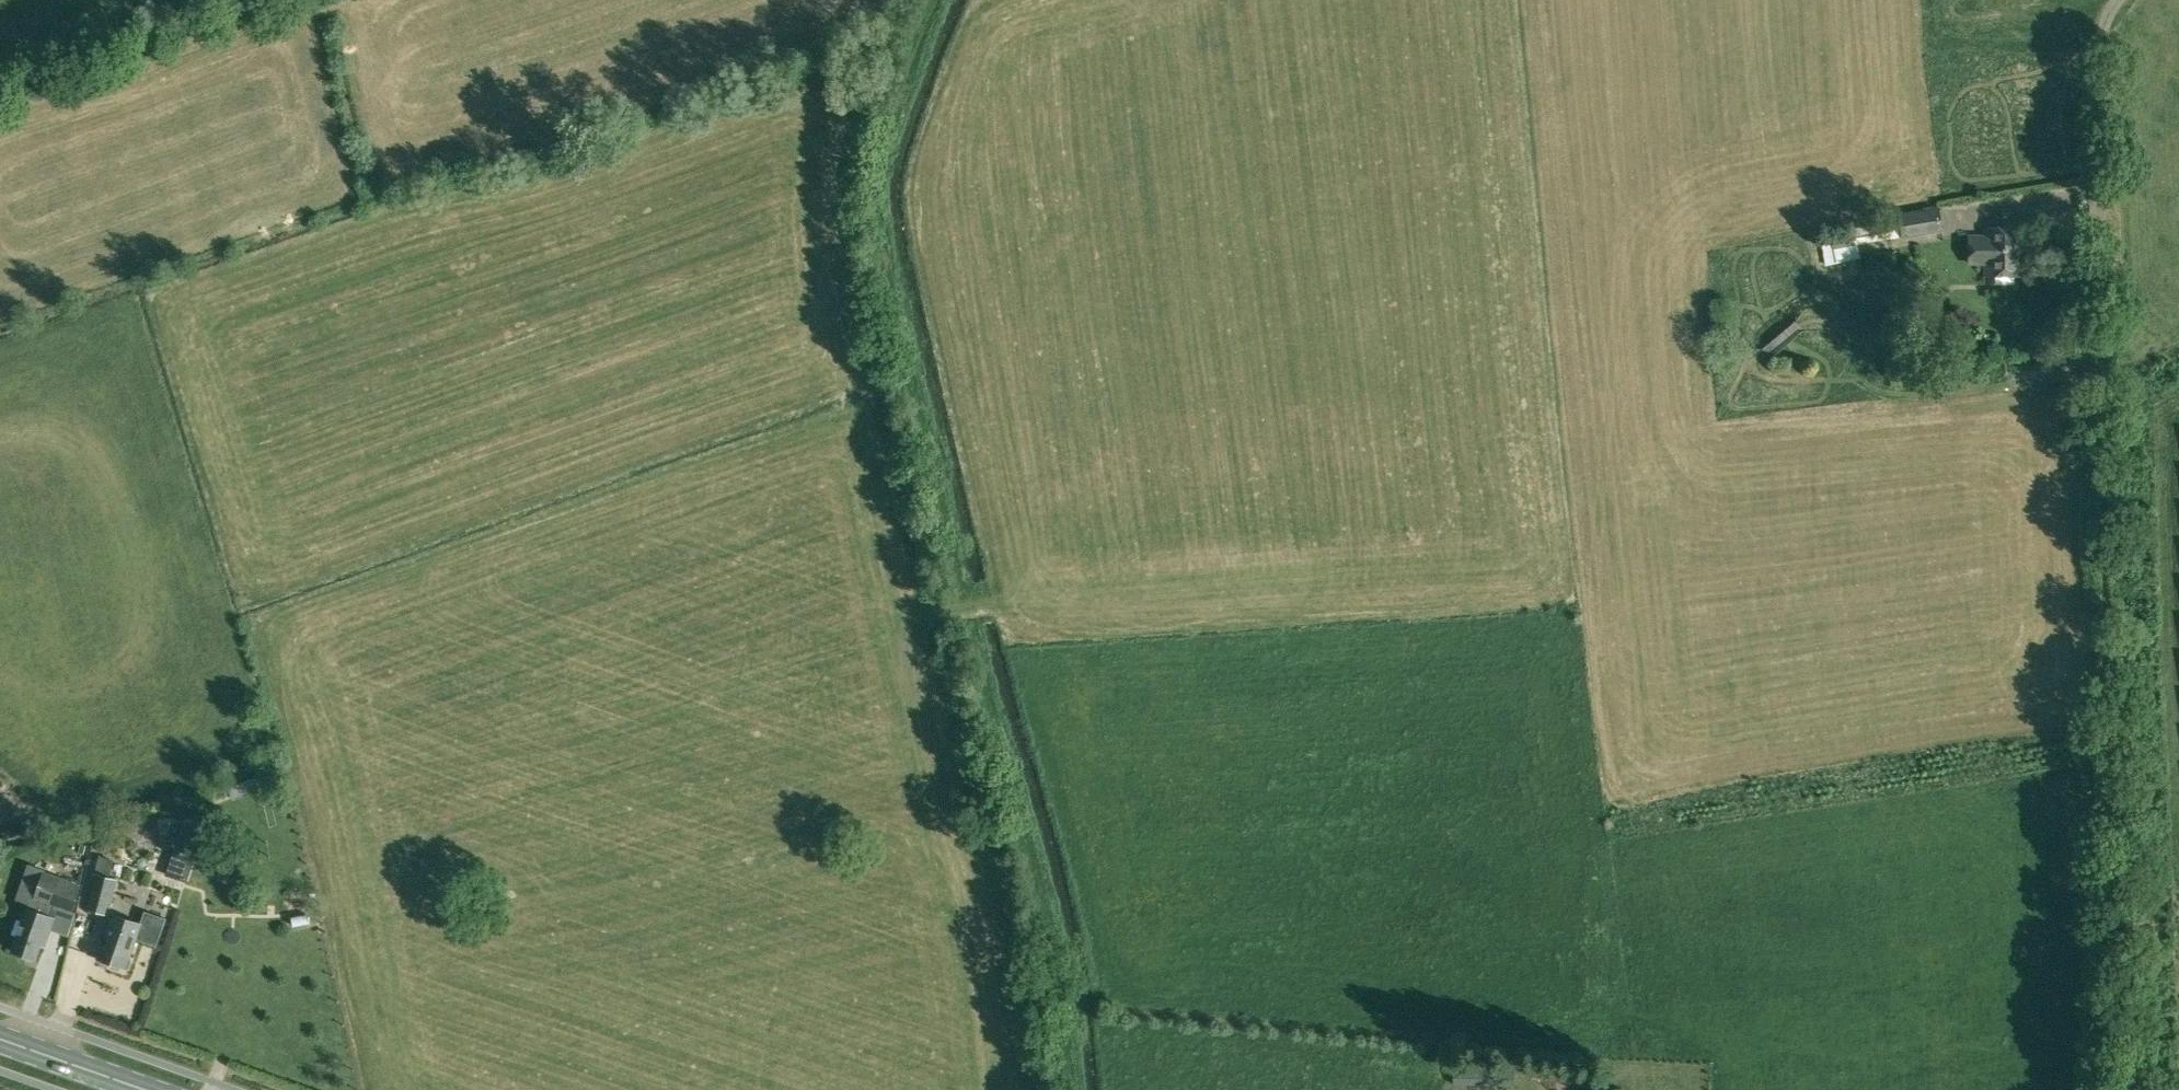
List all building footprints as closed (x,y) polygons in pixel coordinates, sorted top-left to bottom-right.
[(1937,207),(1898,214),(1901,235),(1901,237),(1901,240),(1941,234),(1937,207)] [(1901,235),(1898,214),(1886,217),(1886,221),(1819,236),(1822,248),(1833,246),(1836,263),(1859,258),(1856,245),(1901,237),(1901,235)] [(2023,276),(2023,227),(1986,227),(1985,237),(1969,237),(1969,262),(1985,263),(1985,276),(2023,276)] [(187,880),(205,825),(184,818),(166,873),(187,880)] [(100,856),(96,874),(107,877),(112,860),(100,856)] [(55,919),(50,917),(54,906),(54,905),(73,912),(82,885),(43,872),(34,898),(37,899),(35,904),(30,902),(27,909),(22,921),(18,920),(13,934),(17,936),(12,951),(37,959),(42,945),(45,946),(55,919)] [(107,877),(96,874),(86,909),(109,915),(118,880),(107,877)] [(113,916),(98,958),(112,963),(113,966),(120,968),(123,966),(127,968),(137,937),(155,943),(164,917),(143,910),(138,925),(113,916)]
